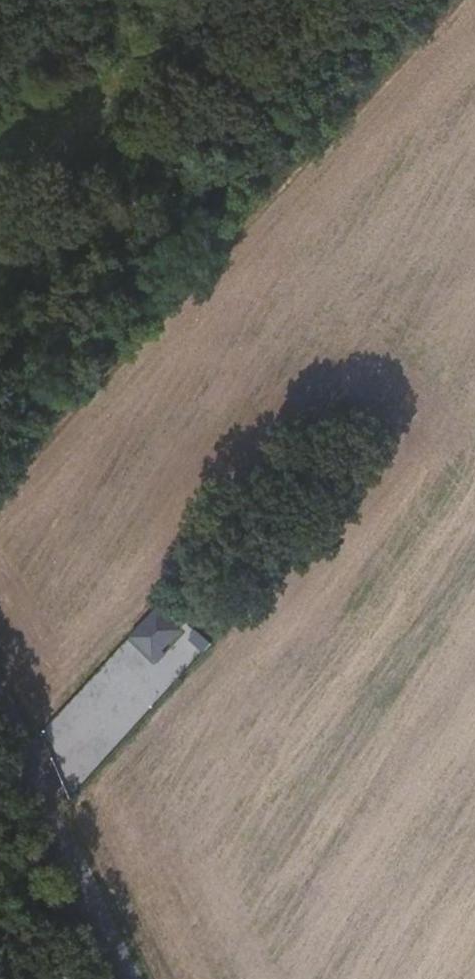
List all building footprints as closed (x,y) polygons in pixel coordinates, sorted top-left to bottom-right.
[(146,629),(120,659),(143,680),(170,650),(161,643),(165,639),(159,633),(155,637),(146,629)]
